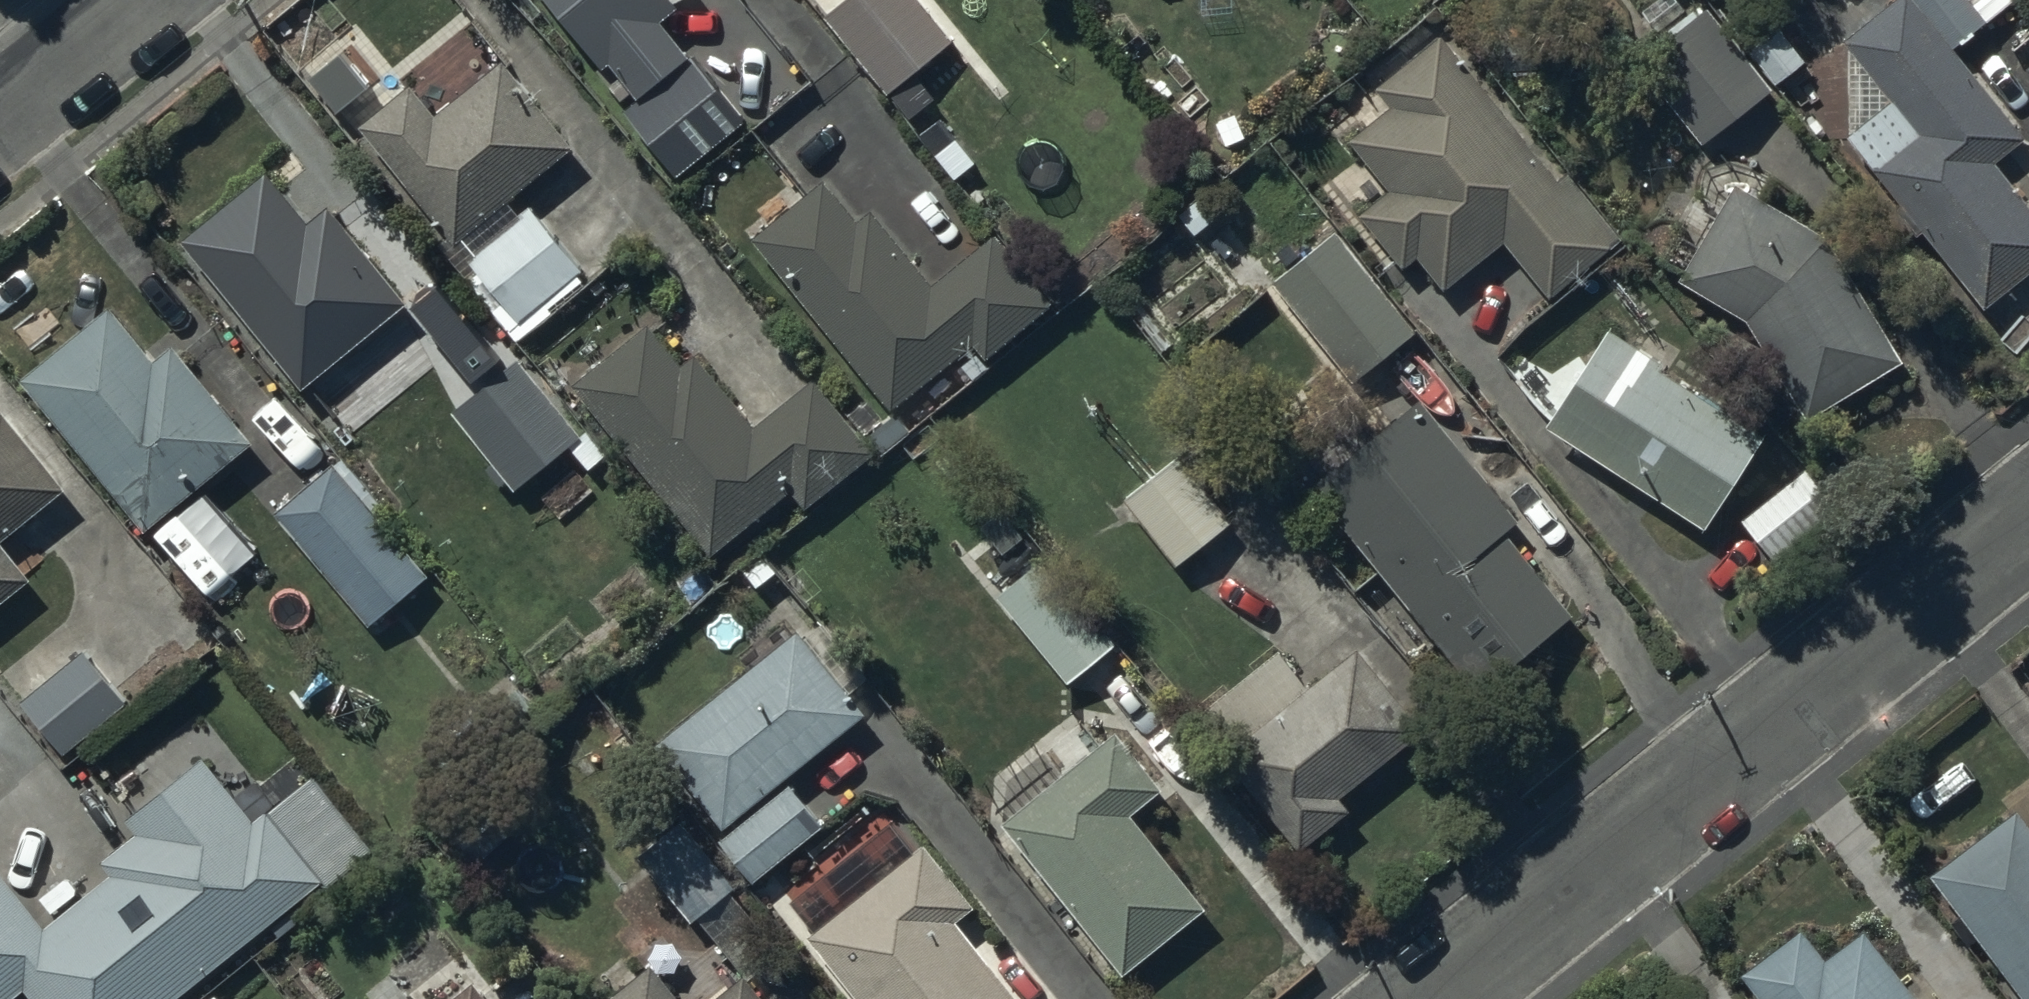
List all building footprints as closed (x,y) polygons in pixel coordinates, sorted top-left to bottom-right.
[(602,73),(609,67),(636,101),(631,105),(687,172),(741,126),(658,27),(676,12),(667,0),(542,0),(602,73)] [(914,0),(849,0),(824,21),(887,97),(951,45),(914,0)] [(1846,141),(1901,206),(1894,213),(1918,241),(1923,237),(1984,311),(2028,274),(2028,208),(1995,166),(2025,142),(1961,64),(1991,39),(1982,29),(2014,3),(2011,0),(1897,0),(1843,45),(1846,48),(1846,141)] [(1633,63),(1701,149),(1773,91),(1707,6),(1633,63)] [(318,12),(284,42),(312,74),(346,43),(318,12)] [(1387,193),(1358,217),(1402,272),(1416,261),(1442,294),(1503,245),(1549,302),(1626,240),(1568,173),(1557,183),(1442,35),(1373,89),(1389,109),(1347,142),(1387,193)] [(361,130),(453,250),(459,245),(467,256),(464,259),(517,325),(582,272),(535,211),(524,220),(509,201),(573,152),(505,63),(431,118),(410,91),(361,130)] [(266,174),(178,243),(300,391),(407,305),(331,210),(309,228),(266,174)] [(1828,238),(1735,186),(1679,285),(1745,323),(1805,424),(1904,365),(1828,238)] [(830,194),(760,251),(898,422),(979,356),(991,371),(1060,316),(1001,242),(935,295),(878,224),(863,235),(830,194)] [(1335,232),(1272,285),(1352,387),(1416,334),(1335,232)] [(109,310),(20,383),(144,535),(251,447),(172,350),(154,365),(109,310)] [(1608,332),(1546,430),(1704,533),(1767,437),(1608,332)] [(655,335),(579,395),(717,568),(797,504),(811,522),(882,466),(822,391),(759,442),(701,369),(690,379),(655,335)] [(580,439),(518,361),(449,414),(491,466),(484,471),(499,490),(506,485),(513,494),(580,439)] [(1423,400),(1311,490),(1475,696),(1572,621),(1505,534),(1518,524),(1423,400)] [(63,493),(1,416),(0,416),(0,543),(63,493)] [(1183,457),(1177,462),(1122,502),(1173,570),(1232,525),(1183,457)] [(273,514),(368,630),(428,580),(381,523),(389,517),(340,460),(273,514)] [(1803,472),(1740,521),(1773,563),(1836,514),(1803,472)] [(28,583),(0,548),(0,606),(28,583)] [(1118,646),(1047,559),(997,600),(1067,687),(1118,646)] [(864,719),(797,635),(656,746),(727,836),(717,844),(750,886),(826,826),(789,778),(864,719)] [(1221,758),(1299,854),(1349,814),(1339,801),(1424,734),(1357,651),(1307,692),(1276,653),(1198,716),(1228,753),(1221,758)] [(85,652),(82,654),(20,705),(62,756),(127,703),(85,652)] [(1161,792),(1116,735),(1002,825),(1122,977),(1205,912),(1130,817),(1161,792)] [(41,998),(162,998),(326,871),(269,799),(253,811),(203,747),(125,807),(137,822),(102,849),(111,862),(44,914),(0,858),(0,995),(24,977),(41,998)] [(1927,878),(2019,998),(2028,998),(2028,826),(2017,810),(1927,878)] [(683,824),(637,861),(691,927),(736,889),(683,824)] [(923,847),(809,940),(855,998),(1015,998),(954,924),(973,908),(923,847)] [(1740,977),(1757,998),(1914,998),(1863,932),(1825,962),(1801,931),(1740,977)] [(615,998),(675,998),(652,970),(615,998)] [(747,976),(717,998),(765,998),(747,976)] [(463,998),(490,998),(480,986),(463,998)]
